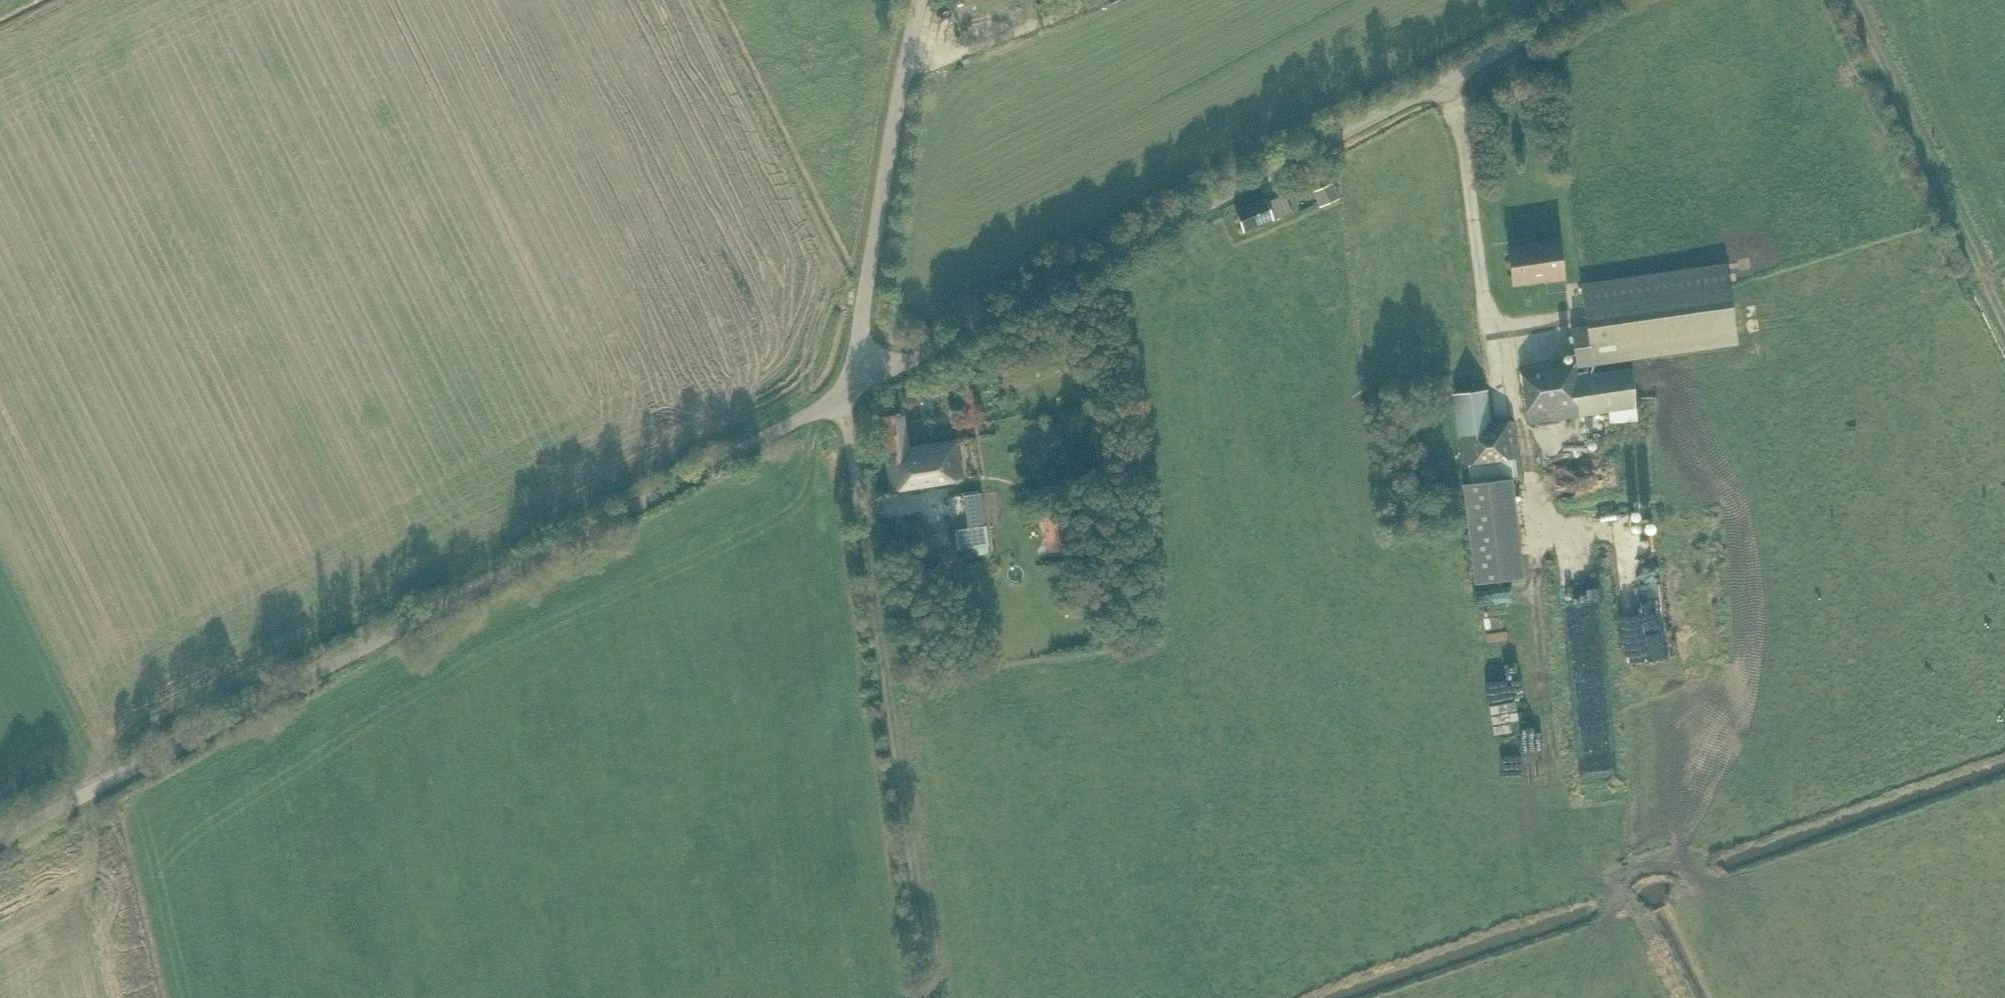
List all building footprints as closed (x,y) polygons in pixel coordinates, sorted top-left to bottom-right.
[(1313,190),(1319,205),(1338,197),(1332,182),(1313,190)] [(1291,210),(1286,197),(1284,193),(1265,201),(1264,198),(1235,210),(1243,230),(1291,210)] [(1546,282),(1564,280),(1558,240),(1540,243),(1541,245),(1508,249),(1514,285),(1546,280),(1546,282)] [(1579,283),(1583,307),(1586,325),(1570,328),(1575,362),(1519,370),(1527,424),(1579,416),(1606,412),(1611,412),(1613,424),(1638,420),(1635,398),(1630,369),(1629,369),(1628,360),(1629,359),(1646,357),(1737,344),(1735,332),(1734,327),(1733,316),(1732,312),(1728,286),(1726,270),(1725,263),(1585,283),(1579,283)] [(983,412),(975,414),(970,390),(960,393),(966,427),(977,425),(976,424),(985,422),(983,412)] [(1517,478),(1514,459),(1516,459),(1512,422),(1490,424),(1486,391),(1452,395),(1460,465),(1468,464),(1471,483),(1461,484),(1473,584),(1524,578),(1511,479),(1517,478)] [(1606,412),(1579,416),(1582,434),(1609,430),(1606,412)] [(981,474),(974,438),(907,449),(902,414),(879,418),(891,489),(981,474)] [(969,528),(956,530),(959,550),(988,546),(985,525),(986,525),(981,493),(964,495),(969,528)] [(1067,517),(1044,520),(1048,552),(1072,548),(1067,517)]
